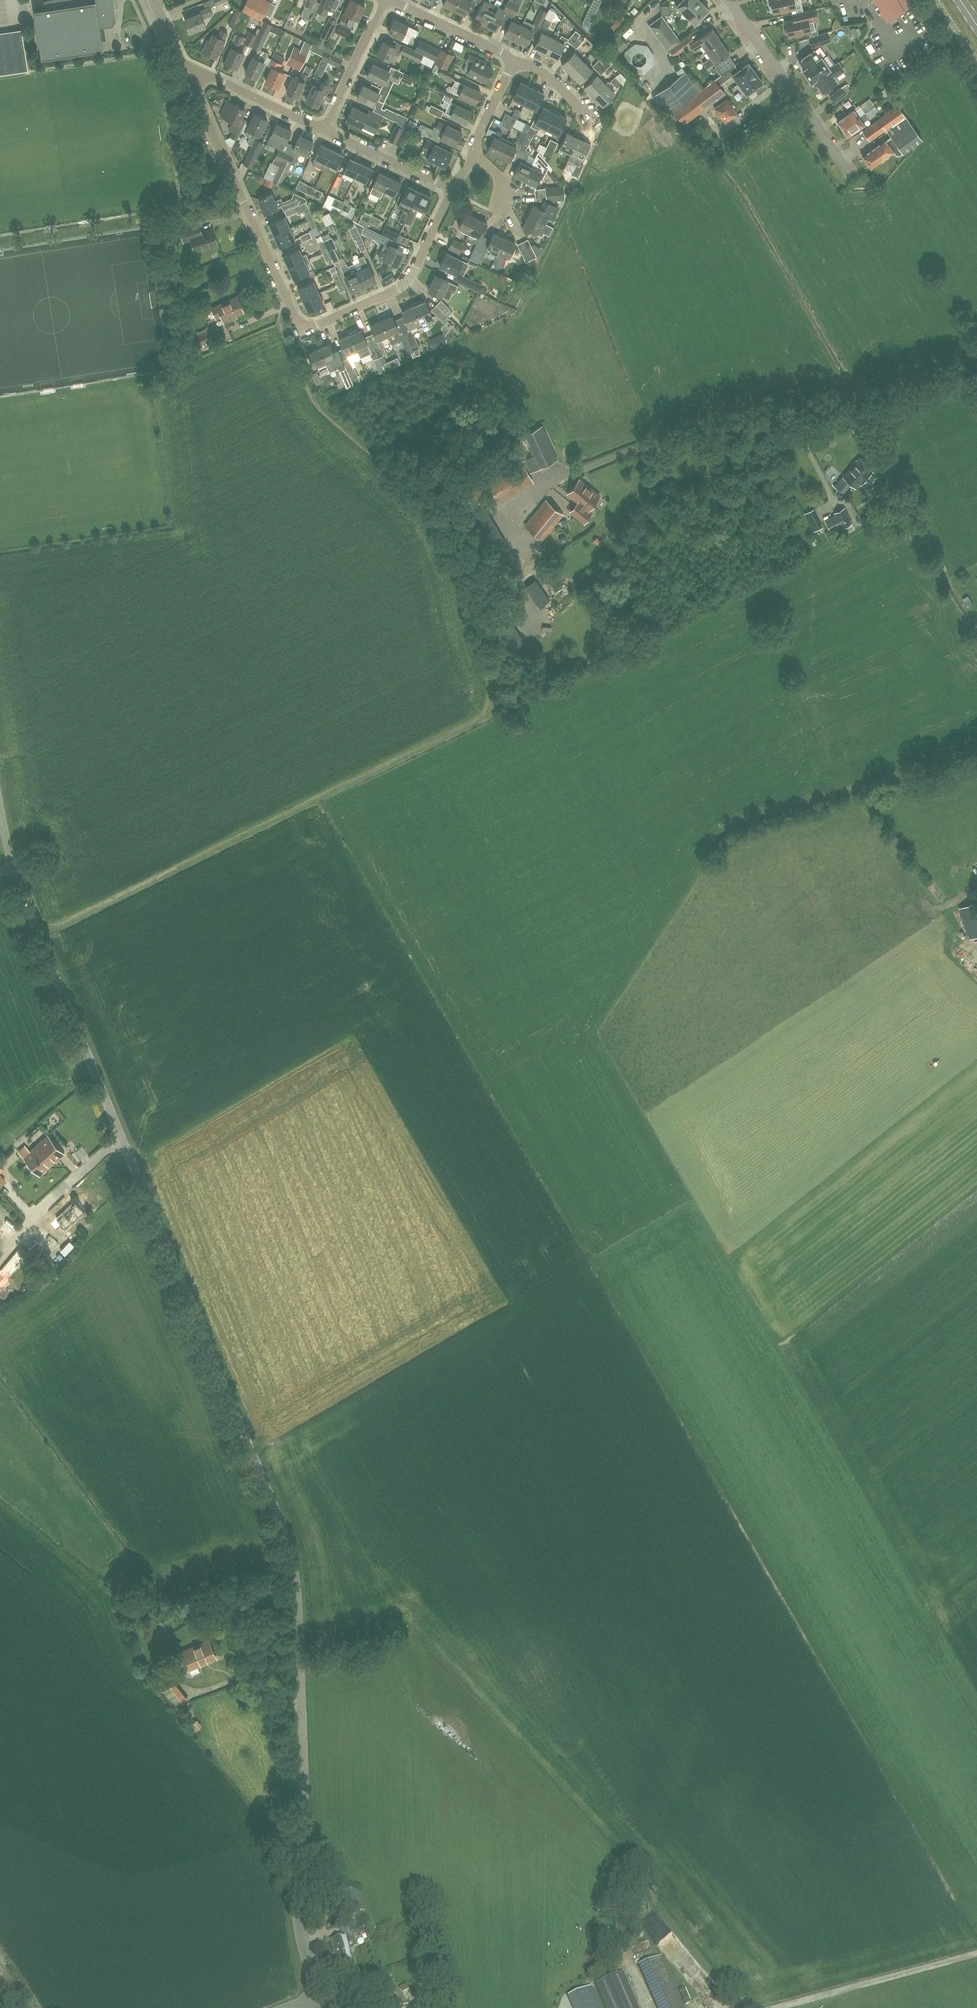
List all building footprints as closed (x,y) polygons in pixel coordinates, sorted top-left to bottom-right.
[(43,9),(34,10),(41,59),(103,50),(100,29),(109,27),(111,27),(112,26),(113,25),(114,24),(115,23),(115,22),(116,20),(116,19),(113,0),(49,0),(47,1),(45,1),(44,2),(43,4),(43,5),(43,6),(43,9)] [(270,3),(270,2),(267,0),(247,0),(241,11),(243,12),(261,21),(264,14),(270,3)] [(315,12),(310,10),(314,1),(315,1),(315,0),(307,0),(300,16),(304,18),(311,21),(315,12)] [(340,0),(321,0),(316,11),(325,16),(329,8),(335,11),(340,0)] [(345,26),(349,16),(358,20),(365,6),(352,0),(351,0),(340,23),(339,23),(339,24),(336,23),(337,21),(337,20),(327,41),(328,41),(332,31),(347,38),(351,29),(345,26)] [(458,0),(445,0),(443,5),(454,10),(458,0)] [(454,10),(464,15),(471,1),(470,1),(471,0),(458,0),(454,10)] [(509,13),(515,0),(507,0),(502,10),(509,13)] [(509,13),(515,16),(520,6),(519,5),(522,0),(515,0),(509,13)] [(601,2),(598,0),(594,0),(583,23),(589,27),(601,2)] [(699,0),(682,0),(676,6),(694,24),(709,10),(699,0)] [(772,5),(771,5),(770,7),(771,11),(772,12),(773,12),(773,13),(795,8),(793,0),(770,0),(772,5)] [(903,11),(897,0),(874,0),(887,20),(903,11)] [(484,25),(494,5),(487,2),(486,4),(482,3),(481,6),(480,5),(473,19),(484,25)] [(270,3),(264,14),(270,17),(276,5),(270,3)] [(494,5),(484,25),(495,30),(502,16),(501,16),(503,12),(499,11),(500,8),(494,5)] [(209,7),(206,9),(189,15),(190,18),(184,20),(189,32),(205,26),(202,19),(212,15),(209,7)] [(241,11),(236,9),(228,25),(236,29),(243,12),(241,11)] [(534,23),(534,24),(541,26),(547,12),(541,9),(534,23)] [(788,36),(794,35),(810,32),(808,22),(817,19),(815,9),(792,14),(793,20),(785,22),(787,28),(785,29),(785,30),(786,35),(787,36),(788,35),(788,36)] [(623,26),(628,22),(623,16),(618,21),(623,26)] [(662,16),(648,26),(663,47),(677,37),(662,16)] [(323,49),(327,40),(327,41),(337,20),(329,17),(320,37),(316,46),(323,49)] [(416,37),(418,32),(407,27),(407,26),(394,19),(388,31),(394,34),(394,35),(401,39),(404,32),(416,37)] [(547,30),(551,21),(546,19),(542,27),(547,30)] [(514,41),(523,24),(516,20),(515,22),(511,20),(504,34),(506,35),(505,37),(514,41)] [(263,21),(257,35),(251,46),(258,50),(254,57),(253,57),(245,72),(257,78),(268,53),(260,50),(269,31),(272,25),(263,21)] [(287,27),(285,33),(306,39),(311,23),(305,21),(302,31),(287,27)] [(524,21),(523,24),(514,41),(523,46),(524,44),(526,44),(533,31),(531,30),(533,26),(524,21)] [(706,51),(720,41),(712,30),(712,29),(697,39),(690,45),(690,44),(689,44),(693,50),(694,50),(693,50),(701,45),(706,51)] [(221,30),(217,37),(213,35),(210,42),(208,41),(202,52),(215,58),(228,33),(221,30)] [(571,45),(580,34),(576,30),(569,38),(561,35),(558,41),(552,38),(544,55),(549,58),(550,56),(556,59),(565,41),(567,41),(571,45)] [(827,31),(808,38),(812,48),(831,42),(827,31)] [(251,46),(257,35),(249,32),(244,43),(251,46)] [(544,55),(552,38),(541,32),(533,48),(539,51),(538,53),(544,55)] [(22,51),(19,34),(0,37),(0,65),(21,62),(19,52),(22,51)] [(580,34),(571,45),(576,49),(585,38),(580,34)] [(236,50),(242,37),(237,35),(224,63),(236,68),(243,53),(236,50)] [(617,54),(627,44),(620,38),(611,47),(617,54)] [(440,49),(419,39),(414,50),(434,60),(440,49)] [(300,49),(292,67),(300,71),(312,45),(304,41),(300,49)] [(431,67),(435,61),(396,42),(394,46),(383,41),(377,55),(389,61),(393,53),(398,56),(400,53),(419,62),(420,62),(431,67)] [(720,41),(706,51),(711,58),(703,63),(707,69),(714,64),(729,54),(728,53),(720,41)] [(669,50),(674,58),(685,49),(680,42),(669,50)] [(658,65),(641,43),(625,55),(641,78),(658,65)] [(872,44),(867,47),(872,55),(877,52),(872,44)] [(292,67),(300,49),(294,46),(285,64),(292,67)] [(448,70),(455,56),(441,49),(434,63),(435,64),(448,70)] [(811,82),(838,63),(838,62),(829,69),(821,58),(819,59),(813,50),(798,61),(805,69),(803,71),(811,82)] [(343,59),(331,54),(324,51),(321,59),(326,62),(338,68),(343,59)] [(569,75),(583,61),(574,52),(561,64),(566,69),(564,70),(569,75)] [(284,73),(279,70),(284,58),(276,54),(273,60),(271,59),(268,66),(272,68),(266,82),(277,87),(284,73)] [(466,61),(467,62),(463,70),(468,73),(467,73),(480,79),(486,81),(492,69),(478,62),(479,60),(469,55),(466,61)] [(603,64),(596,71),(600,75),(607,68),(612,63),(608,59),(603,64)] [(603,64),(599,60),(592,66),(596,71),(603,64)] [(583,61),(569,75),(573,79),(575,78),(579,83),(592,70),(583,61)] [(726,71),(731,67),(729,63),(723,67),(721,63),(715,67),(721,75),(726,71)] [(746,94),(747,94),(754,89),(756,92),(763,87),(761,84),(762,83),(763,83),(762,82),(749,64),(748,63),(747,64),(738,70),(733,74),(732,75),(733,76),(733,75),(746,93),(746,94)] [(838,63),(811,82),(814,80),(823,93),(837,82),(834,77),(844,70),(838,63)] [(389,72),(373,64),(367,77),(383,84),(386,78),(394,82),(396,75),(389,72)] [(448,70),(435,64),(432,70),(438,74),(451,80),(454,73),(448,70)] [(304,82),(307,75),(309,76),(313,68),(306,65),(303,72),(302,72),(298,80),(293,77),(286,92),(297,97),(304,82)] [(404,73),(400,79),(400,80),(411,85),(414,78),(404,73)] [(648,85),(661,77),(658,73),(645,81),(648,85)] [(605,84),(596,75),(584,87),(588,92),(587,94),(591,98),(605,84)] [(610,81),(617,88),(621,83),(615,77),(610,81)] [(666,115),(673,110),(673,111),(692,97),(680,80),(675,84),(674,82),(658,94),(653,98),(666,115)] [(692,97),(673,111),(683,124),(722,94),(723,95),(725,93),(724,92),(723,93),(714,80),(699,91),(692,97)] [(475,103),(480,92),(464,84),(463,85),(455,81),(452,87),(454,88),(452,93),(475,103)] [(524,104),(533,86),(527,83),(526,85),(520,82),(512,98),(524,104)] [(313,86),(306,101),(308,102),(307,104),(314,107),(315,105),(317,106),(321,99),(323,100),(330,86),(324,83),(321,90),(313,86)] [(372,84),(369,89),(362,85),(357,98),(373,106),(373,105),(381,109),(383,103),(376,99),(381,89),(372,84)] [(597,101),(602,106),(614,94),(613,92),(605,84),(591,98),(596,102),(597,101)] [(533,86),(524,104),(536,109),(543,93),(537,91),(538,89),(533,86)] [(834,103),(846,93),(840,86),(828,96),(834,103)] [(889,94),(885,88),(879,92),(884,98),(889,94)] [(842,128),(874,105),(869,98),(859,105),(861,106),(854,111),(853,109),(837,121),(842,128)] [(725,122),(736,114),(726,101),(715,109),(725,122)] [(231,121),(238,124),(241,118),(245,110),(233,104),(227,102),(220,116),(231,121)] [(471,112),(450,102),(445,113),(451,116),(450,116),(466,123),(471,112)] [(847,135),(863,123),(869,118),(868,117),(875,113),(871,108),(874,106),(874,105),(842,128),(847,135)] [(871,167),(892,151),(895,155),(900,156),(904,153),(903,152),(922,139),(906,117),(905,118),(897,105),(876,118),(861,131),(870,142),(886,130),(887,131),(890,136),(885,140),(884,140),(876,146),(875,145),(868,150),(869,151),(862,156),(871,167)] [(369,111),(368,114),(352,107),(346,120),(361,127),(364,121),(378,127),(382,117),(369,111)] [(532,137),(536,129),(538,130),(541,126),(547,129),(555,111),(550,108),(549,110),(543,107),(536,120),(534,119),(527,134),(532,137)] [(404,125),(408,118),(398,113),(398,114),(385,108),(382,115),(398,123),(404,125)] [(511,116),(516,119),(517,119),(521,111),(516,108),(511,116)] [(555,111),(547,129),(558,134),(566,119),(560,116),(561,114),(555,111)] [(516,119),(511,116),(505,113),(502,119),(513,125),(516,119)] [(250,167),(256,155),(262,143),(257,140),(259,135),(260,135),(267,120),(254,114),(247,129),(248,130),(245,135),(250,138),(247,143),(252,146),(244,164),(250,167)] [(521,132),(527,134),(534,119),(534,118),(529,116),(521,132)] [(455,145),(462,132),(447,125),(446,125),(439,122),(436,128),(443,131),(440,138),(455,145)] [(396,143),(404,125),(398,123),(397,125),(396,125),(388,140),(396,143)] [(290,144),(286,142),(291,131),(276,124),(271,135),(271,136),(269,142),(274,144),(276,138),(283,141),(272,163),(280,167),(290,144)] [(429,137),(433,130),(420,124),(416,131),(429,137)] [(235,140),(237,140),(242,129),(237,126),(235,125),(233,130),(229,137),(235,140)] [(404,125),(396,143),(403,147),(410,131),(409,131),(410,128),(404,125)] [(498,156),(506,140),(500,137),(502,133),(497,131),(494,137),(487,151),(498,156)] [(521,146),(527,134),(521,132),(516,143),(521,146)] [(570,154),(579,136),(573,134),(573,135),(566,132),(557,153),(554,151),(553,151),(548,163),(552,169),(559,154),(562,155),(564,151),(570,154)] [(527,134),(521,146),(526,149),(532,137),(527,134)] [(295,146),(290,144),(280,167),(272,182),(280,185),(287,170),(289,166),(291,162),(294,164),(300,152),(306,155),(313,141),(300,135),(295,146)] [(585,139),(579,136),(570,154),(567,161),(573,164),(576,165),(569,179),(575,182),(583,165),(580,164),(583,159),(590,144),(584,141),(585,139)] [(553,151),(554,151),(558,142),(550,139),(542,156),(544,159),(548,163),(553,151)] [(427,148),(423,156),(445,167),(452,153),(426,140),(424,146),(427,148)] [(506,140),(498,156),(509,161),(516,147),(512,145),(513,143),(506,140)] [(237,151),(241,143),(235,141),(231,149),(237,151)] [(325,163),(332,150),(321,145),(314,158),(315,158),(312,164),(322,169),(325,163)] [(332,150),(325,163),(336,168),(343,155),(332,150)] [(524,180),(532,164),(525,161),(530,152),(526,150),(513,175),(524,180)] [(544,159),(542,156),(538,152),(532,164),(524,180),(535,186),(541,172),(544,174),(547,166),(542,163),(544,159)] [(354,177),(361,164),(350,159),(344,172),(354,177)] [(361,164),(354,177),(365,182),(372,169),(361,164)] [(560,177),(554,170),(551,172),(548,174),(555,183),(560,178),(560,177)] [(380,198),(389,177),(379,172),(373,186),(369,193),(380,198)] [(389,177),(380,198),(383,191),(394,196),(401,183),(389,177)] [(315,188),(306,184),(302,191),(312,195),(315,188)] [(409,213),(412,206),(419,191),(408,186),(398,208),(403,210),(409,213)] [(546,195),(563,193),(563,186),(545,188),(546,195)] [(322,192),(315,188),(312,195),(319,199),(322,192)] [(431,197),(419,191),(412,206),(418,209),(424,212),(431,197)] [(284,212),(284,211),(305,202),(307,201),(306,199),(305,199),(293,193),(292,198),(282,202),(280,198),(275,201),(271,193),(258,199),(264,214),(277,208),(277,207),(281,206),(284,212)] [(564,198),(563,193),(546,195),(546,200),(546,201),(544,201),(540,208),(533,205),(528,216),(545,223),(547,217),(553,220),(560,205),(554,202),(556,199),(564,198)] [(335,198),(334,197),(331,205),(339,209),(343,202),(335,198)] [(308,220),(313,218),(309,209),(305,202),(284,211),(286,216),(297,212),(298,214),(304,212),(308,220)] [(348,204),(343,202),(339,209),(348,213),(352,206),(348,204)] [(360,219),(358,223),(364,226),(366,227),(368,223),(372,215),(363,211),(360,219)] [(409,213),(405,222),(410,224),(414,216),(409,213)] [(468,235),(476,219),(465,213),(458,227),(462,229),(461,231),(468,235)] [(372,215),(368,223),(377,227),(381,220),(372,215)] [(540,234),(545,223),(528,216),(523,227),(537,233),(540,234)] [(274,235),(290,228),(284,217),(269,223),(274,235)] [(313,218),(308,220),(312,230),(317,227),(313,218)] [(476,219),(468,235),(465,241),(471,244),(472,242),(476,244),(477,244),(480,238),(487,224),(476,219)] [(195,253),(218,245),(212,229),(198,233),(195,223),(179,228),(183,242),(191,240),(195,253)] [(361,237),(356,225),(349,229),(354,240),(355,240),(361,237)] [(361,233),(384,244),(387,237),(366,227),(364,226),(361,233)] [(290,228),(274,235),(279,247),(295,240),(290,228)] [(396,241),(399,234),(384,228),(381,234),(396,241)] [(302,242),(312,238),(309,232),(300,236),(302,242)] [(497,255),(504,238),(493,233),(487,248),(491,249),(490,252),(496,255),(497,255)] [(328,252),(331,259),(333,264),(339,261),(334,249),(336,248),(331,237),(323,241),(327,250),(328,252)] [(360,251),(366,249),(361,237),(355,240),(360,251)] [(459,254),(464,244),(453,238),(447,249),(459,254)] [(497,255),(496,255),(492,265),(500,269),(503,268),(505,264),(503,259),(504,256),(508,258),(515,243),(504,238),(497,255)] [(327,250),(323,241),(318,243),(322,252),(327,250)] [(469,259),(474,261),(481,247),(477,244),(476,244),(469,259)] [(383,259),(391,263),(390,264),(396,267),(399,266),(402,259),(400,258),(403,252),(389,245),(383,259)] [(531,246),(526,249),(531,260),(536,257),(531,246)] [(481,247),(474,261),(480,264),(487,249),(481,247)] [(306,254),(302,256),(299,249),(283,256),(288,267),(308,259),(306,254)] [(526,249),(521,251),(520,251),(525,262),(531,260),(526,249)] [(326,262),(331,259),(328,252),(327,250),(322,252),(326,262)] [(456,272),(463,275),(469,264),(446,253),(439,266),(455,274),(456,272)] [(356,271),(363,287),(375,281),(368,266),(364,256),(358,259),(362,269),(356,271)] [(309,272),(306,265),(310,263),(308,259),(288,267),(293,279),(309,272)] [(363,287),(356,271),(351,274),(346,264),(340,266),(345,276),(344,276),(351,292),(363,287)] [(336,285),(342,282),(338,273),(332,276),(336,285)] [(448,300),(452,293),(445,289),(448,282),(435,275),(428,291),(441,297),(441,296),(448,300)] [(481,285),(467,278),(463,285),(478,292),(478,291),(484,295),(487,290),(480,287),(481,285)] [(303,300),(318,293),(313,281),(297,288),(303,300)] [(342,282),(336,285),(340,294),(346,291),(342,282)] [(318,293),(303,300),(308,311),(323,304),(318,293)] [(231,317),(242,312),(236,298),(212,308),(216,318),(221,316),(224,322),(231,319),(231,317)] [(436,305),(445,314),(450,309),(440,300),(436,305)] [(412,304),(413,306),(424,331),(430,329),(426,320),(432,318),(425,301),(420,303),(419,301),(412,304)] [(424,331),(413,306),(412,304),(413,306),(401,311),(409,328),(415,325),(417,329),(422,327),(424,331)] [(445,314),(436,305),(431,310),(443,322),(448,317),(445,314)] [(381,321),(391,345),(399,341),(396,334),(399,333),(398,330),(392,316),(381,321)] [(391,345),(381,321),(370,326),(376,340),(377,342),(373,344),(379,357),(378,358),(382,365),(385,363),(382,356),(384,355),(378,342),(382,341),(381,340),(388,337),(391,345)] [(192,337),(197,348),(216,339),(211,328),(192,337)] [(373,344),(368,346),(367,344),(360,330),(357,331),(356,329),(349,333),(350,334),(360,358),(370,353),(373,360),(374,359),(378,367),(382,365),(378,358),(379,357),(373,344)] [(405,333),(412,348),(418,345),(411,330),(405,333)] [(411,352),(414,351),(413,350),(412,348),(405,333),(400,335),(408,354),(411,352)] [(353,361),(360,358),(350,334),(338,339),(345,354),(349,352),(350,354),(353,361)] [(442,334),(429,339),(432,349),(446,343),(442,334)] [(342,361),(336,346),(331,348),(329,344),(318,349),(326,365),(329,372),(344,365),(342,361)] [(319,368),(326,365),(318,349),(307,353),(314,368),(318,366),(319,368)] [(346,369),(353,384),(360,381),(354,368),(353,369),(348,358),(342,361),(344,365),(346,369)] [(353,384),(346,369),(339,372),(346,388),(353,384)] [(317,372),(311,374),(316,385),(322,383),(317,372)] [(472,489),(483,510),(470,518),(491,553),(507,543),(486,509),(534,483),(528,473),(540,469),(539,468),(557,459),(542,425),(515,437),(525,460),(522,461),(472,489)] [(869,470),(871,468),(859,458),(857,460),(855,459),(851,464),(853,465),(844,477),(855,486),(860,480),(869,470)] [(871,472),(869,470),(860,480),(863,482),(861,484),(866,488),(867,486),(876,493),(885,483),(876,476),(878,474),(873,470),(871,472)] [(780,477),(785,484),(793,479),(789,472),(780,477)] [(579,479),(567,494),(578,503),(570,512),(584,523),(592,513),(588,510),(600,496),(579,479)] [(546,500),(524,526),(541,540),(563,514),(546,500)] [(833,512),(834,515),(825,520),(832,536),(841,532),(840,528),(852,522),(845,507),(833,512)] [(545,559),(550,556),(547,549),(542,552),(545,559)] [(539,608),(551,603),(540,581),(528,586),(539,608)] [(506,654),(525,642),(503,608),(485,620),(506,654)] [(976,935),(976,901),(960,907),(971,938),(976,935)] [(48,1135),(24,1157),(40,1175),(64,1153),(48,1135)] [(73,1224),(86,1213),(77,1204),(73,1208),(71,1206),(57,1219),(67,1230),(73,1224)] [(3,1224),(13,1231),(16,1225),(7,1219),(3,1224)] [(6,1275),(4,1277),(10,1282),(29,1261),(18,1252),(2,1271),(6,1275)] [(13,1288),(5,1281),(0,1286),(0,1289),(7,1295),(13,1288)] [(209,1640),(181,1652),(189,1670),(217,1658),(209,1640)] [(179,1709),(186,1703),(188,1702),(172,1683),(163,1691),(179,1709)] [(192,1724),(196,1732),(204,1727),(200,1720),(192,1724)] [(363,1911),(358,1891),(343,1894),(348,1914),(363,1911)] [(353,1935),(363,1932),(361,1925),(351,1928),(349,1922),(339,1925),(342,1937),(330,1940),(333,1949),(334,1949),(339,1965),(353,1962),(348,1945),(355,1943),(353,1935)] [(656,2007),(684,2007),(667,1957),(641,1966),(656,2007)] [(684,1969),(688,1976),(703,1968),(699,1961),(684,1969)] [(623,1972),(595,1984),(605,2007),(639,2007),(623,1972)] [(573,2007),(600,2007),(591,1987),(569,1997),(573,2007)]
